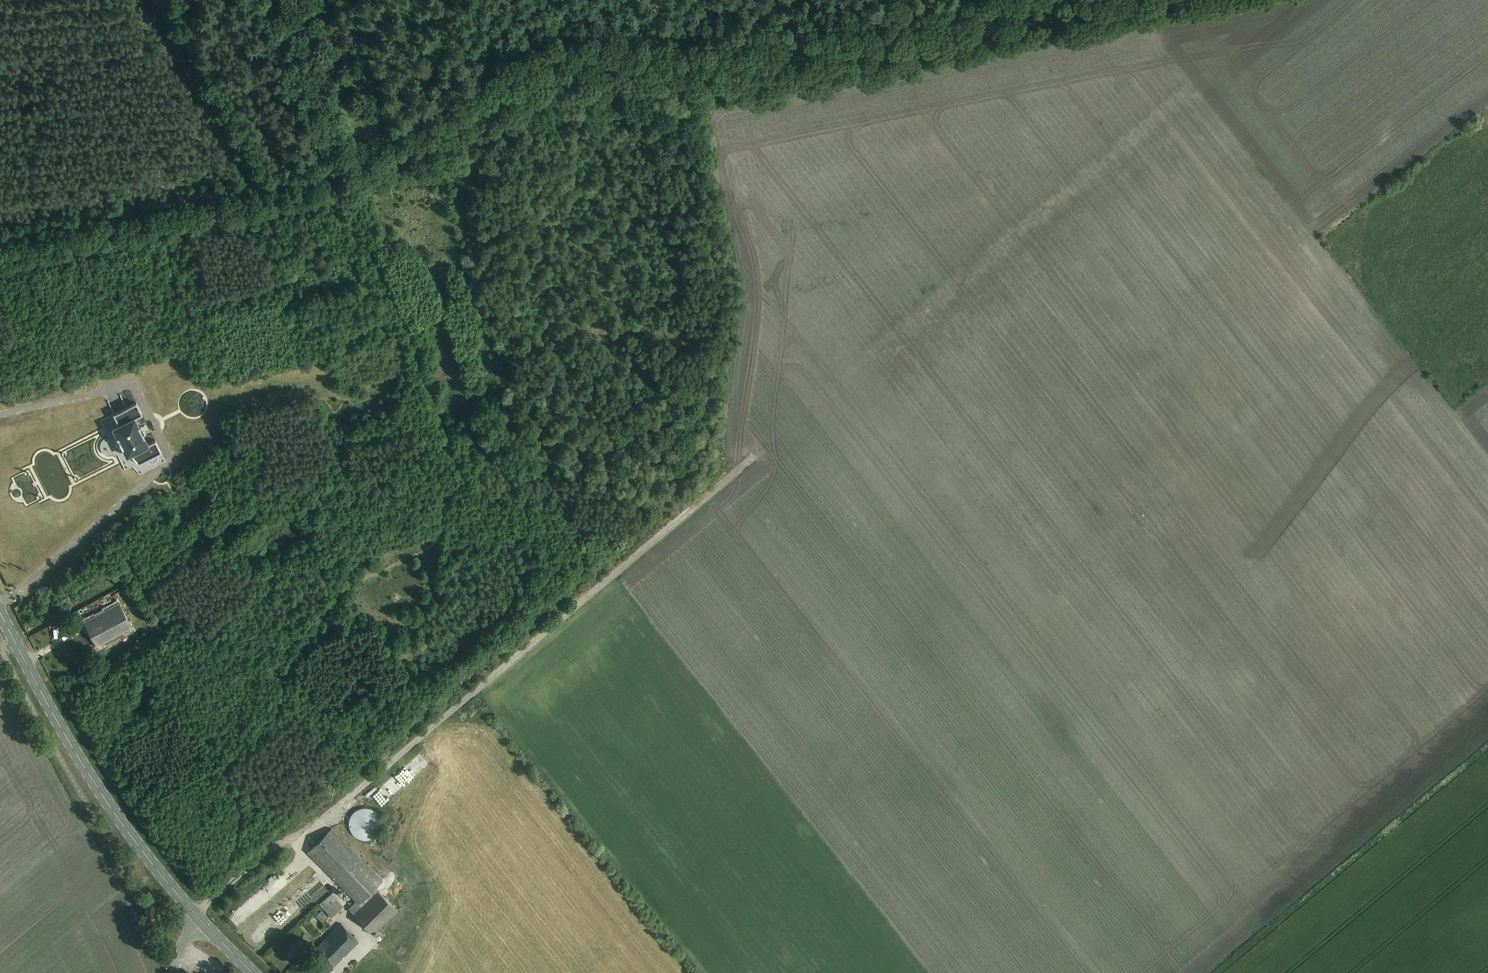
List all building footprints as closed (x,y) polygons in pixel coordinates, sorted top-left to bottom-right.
[(156,454),(160,452),(161,451),(155,440),(147,444),(143,436),(144,436),(143,434),(145,433),(141,426),(140,427),(139,425),(138,425),(134,418),(142,414),(136,402),(113,414),(119,425),(113,428),(123,447),(124,447),(138,462),(138,463),(139,463),(147,459),(149,460),(151,461),(154,460),(156,459),(157,456),(156,454)] [(119,602),(87,619),(84,621),(97,646),(132,627),(119,602)] [(413,783),(418,776),(412,770),(406,778),(413,783)] [(374,810),(368,808),(363,807),(358,809),(353,813),(350,817),(349,823),(350,828),(352,833),(357,837),(362,839),(367,839),(373,837),(377,834),(380,829),(381,824),(380,818),(378,813),(374,810)] [(383,880),(331,828),(307,852),(355,901),(348,908),(373,934),(398,910),(375,887),(383,880)] [(343,908),(333,894),(321,903),(330,917),(343,908)] [(358,940),(341,923),(316,947),(334,965),(358,940)]
